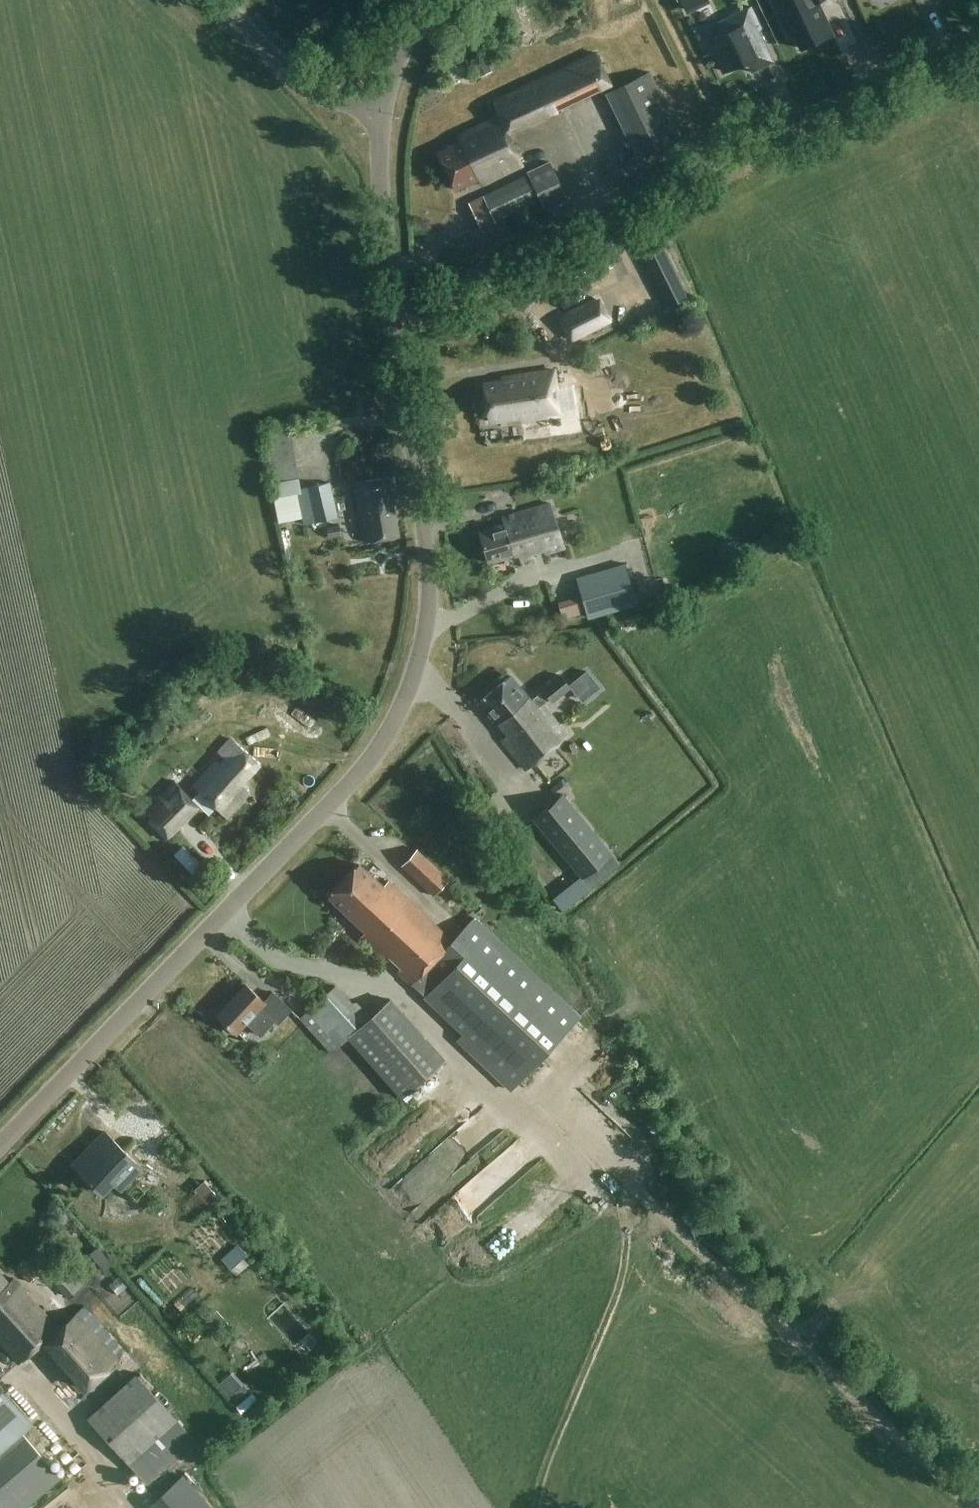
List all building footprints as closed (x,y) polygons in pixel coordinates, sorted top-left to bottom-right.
[(686,9),(695,4),(692,0),(681,0),(686,9)] [(789,34),(793,31),(801,48),(832,33),(817,0),(818,0),(773,0),(789,34)] [(757,68),(773,60),(758,29),(761,27),(750,5),(729,15),(734,27),(709,39),(724,70),(752,56),(757,68)] [(482,185),(523,165),(508,133),(611,84),(596,52),(493,101),(499,115),(458,135),(461,141),(438,152),(456,190),(479,179),(482,185)] [(638,159),(648,154),(683,137),(650,72),(615,90),(607,94),(638,159)] [(527,171),(528,174),(483,195),(496,222),(541,201),(546,211),(569,200),(550,160),(527,171)] [(668,247),(650,256),(668,290),(682,282),(676,270),(680,268),(668,247)] [(597,299),(560,318),(571,339),(608,320),(597,299)] [(555,370),(503,378),(503,381),(484,384),(489,422),(522,417),(522,420),(550,416),(546,390),(558,388),(555,370)] [(301,488),(299,480),(290,427),(265,432),(276,498),(295,495),(297,494),(304,525),(339,517),(331,482),(301,488)] [(395,508),(400,508),(394,476),(354,483),(364,542),(400,536),(395,508)] [(533,556),(533,554),(545,550),(546,554),(565,548),(551,503),(502,518),(504,524),(479,532),(489,562),(519,553),(521,560),(533,556)] [(329,537),(341,535),(339,524),(327,527),(329,537)] [(394,552),(406,552),(406,539),(394,539),(394,552)] [(626,563),(576,578),(588,619),(638,604),(626,563)] [(528,768),(567,735),(543,704),(550,698),(553,702),(572,687),(560,673),(541,688),(543,690),(531,699),(529,697),(511,675),(480,702),(498,723),(507,734),(503,738),(528,768)] [(216,761),(194,785),(228,815),(251,790),(243,783),(262,762),(234,737),(219,752),(226,758),(220,765),(216,761)] [(166,841),(183,825),(200,808),(200,806),(174,782),(144,811),(151,818),(147,822),(166,841)] [(615,851),(565,792),(536,817),(586,876),(615,851)] [(417,848),(401,866),(435,896),(451,879),(417,848)] [(511,1089),(575,1023),(470,922),(453,940),(389,880),(383,886),(359,863),(329,895),(366,930),(361,936),(386,960),(391,957),(401,966),(398,971),(412,984),(413,983),(462,1030),(456,1037),(511,1089)] [(237,1033),(246,1023),(261,1036),(275,1019),(279,1023),(292,1009),(274,992),(265,1001),(246,984),(217,1015),(237,1033)] [(337,984),(309,1009),(300,1018),(332,1053),(349,1038),(373,1064),(400,1096),(416,1082),(443,1058),(414,1026),(415,1025),(394,1002),(390,1006),(387,1003),(372,1017),(356,1000),(354,1003),(337,984)] [(105,1131),(73,1164),(100,1190),(112,1178),(122,1187),(142,1166),(105,1131)] [(516,1182),(501,1159),(482,1172),(498,1194),(516,1182)] [(446,1239),(494,1207),(480,1185),(431,1217),(446,1239)] [(107,1270),(118,1265),(108,1244),(97,1250),(107,1270)] [(244,1245),(230,1256),(238,1267),(252,1256),(244,1245)] [(15,1267),(29,1282),(39,1273),(26,1258),(15,1267)] [(57,1260),(36,1279),(48,1292),(68,1273),(57,1260)] [(86,1387),(91,1392),(108,1377),(103,1371),(120,1356),(79,1310),(59,1328),(14,1278),(9,1282),(0,1272),(0,1340),(20,1362),(45,1340),(86,1387)] [(238,1368),(225,1378),(240,1399),(253,1390),(238,1368)] [(87,1418),(128,1463),(147,1484),(196,1440),(136,1374),(87,1418)] [(32,1422),(0,1386),(0,1507),(19,1507),(58,1473),(21,1431),(32,1422)] [(186,1465),(151,1493),(164,1507),(221,1507),(186,1465)]
